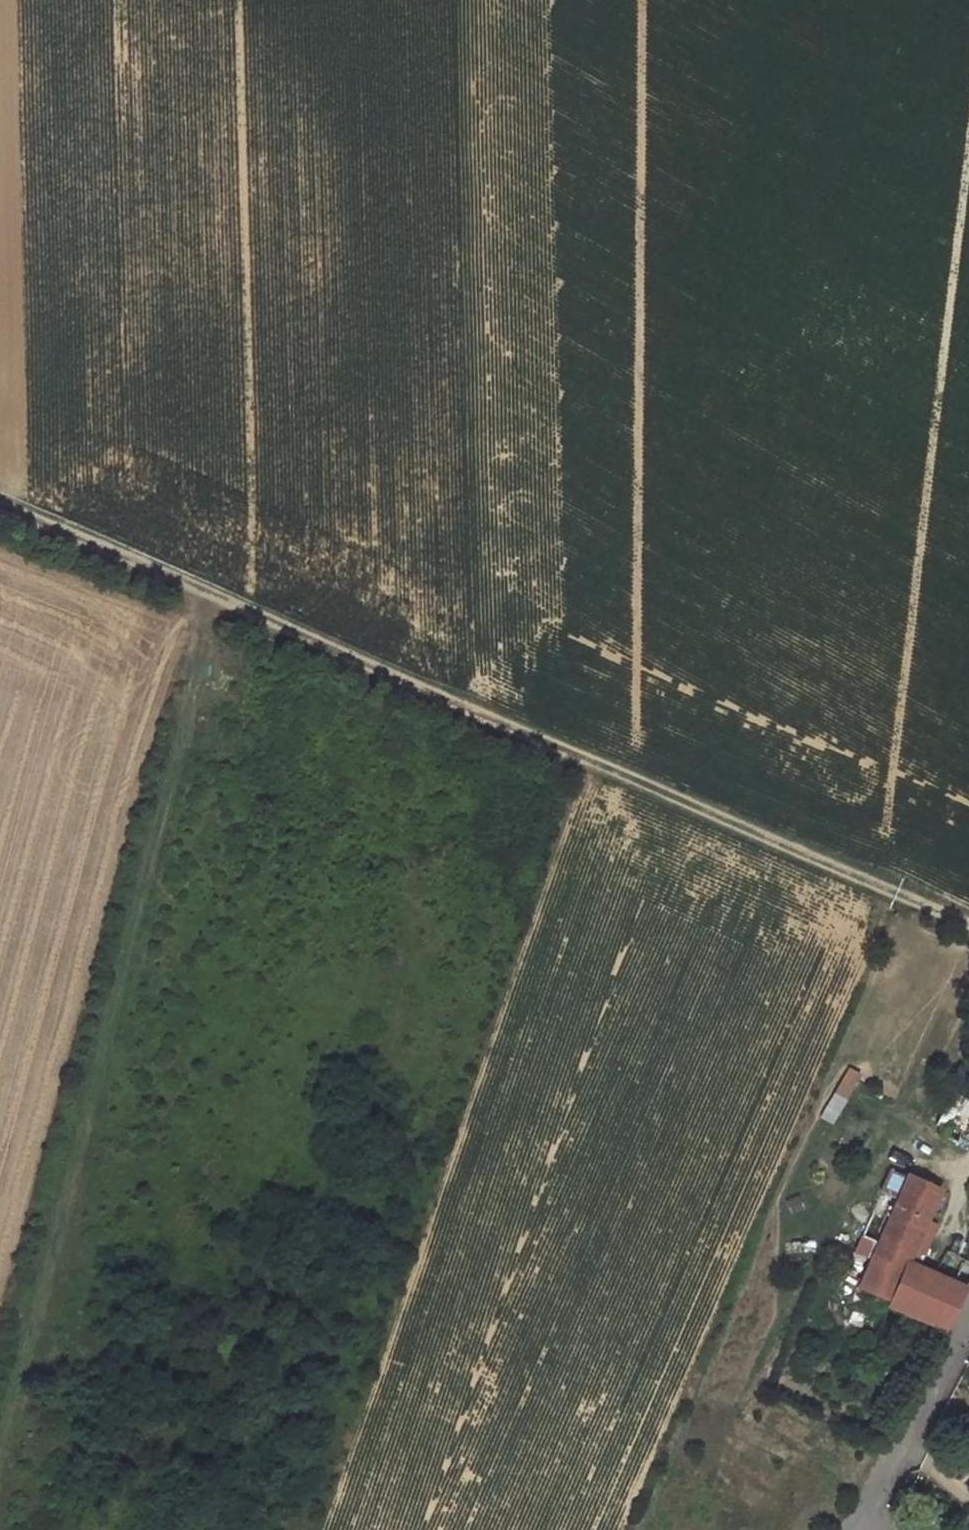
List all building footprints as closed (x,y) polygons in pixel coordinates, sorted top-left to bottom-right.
[(968,1279),(968,1261),(963,1258),(952,1282),(943,1278),(906,1262),(939,1190),(908,1176),(859,1285),(889,1299),(887,1304),(943,1328),(968,1279)] [(952,1282),(963,1258),(954,1254),(943,1278),(952,1282)]
